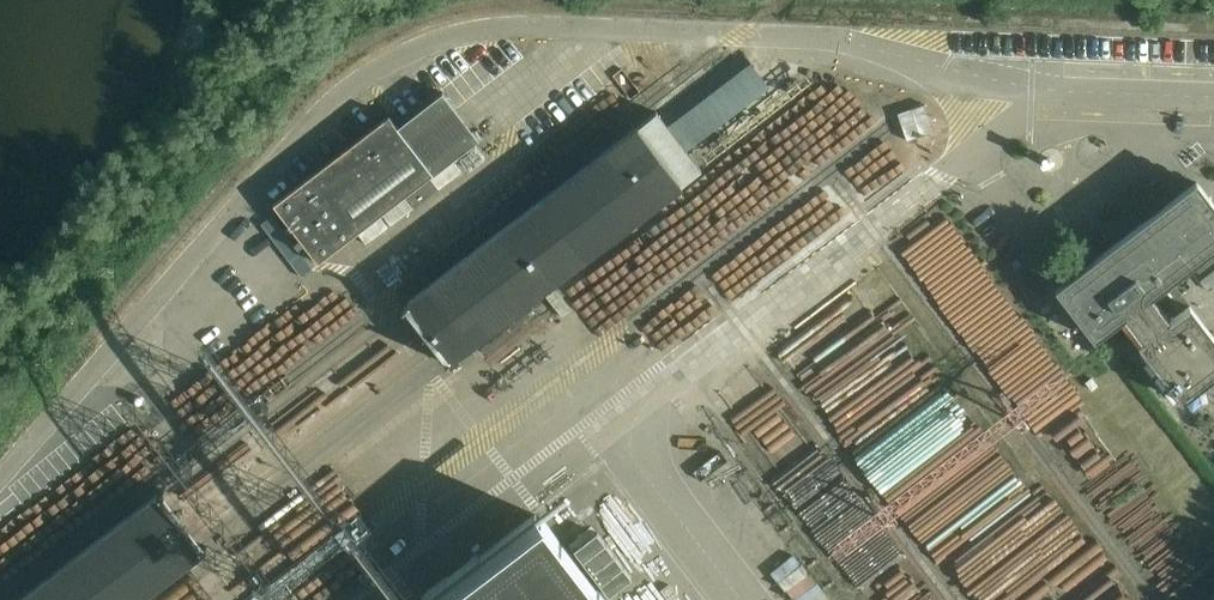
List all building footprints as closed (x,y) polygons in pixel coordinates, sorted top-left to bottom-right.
[(695,117),(718,149),(794,94),(771,62),(695,117)] [(481,138),(445,92),(399,127),(390,115),(274,204),(319,262),(481,138)] [(912,140),(948,130),(941,104),(904,114),(912,140)] [(657,111),(402,306),(448,365),(702,170),(686,150),(658,113),(657,111)] [(1165,285),(1213,248),(1213,204),(1197,182),(1057,288),(1095,338),(1124,316),(1143,341),(1140,343),(1183,401),(1213,377),(1213,338),(1190,306),(1171,320),(1151,295),(1165,285)] [(417,270),(427,262),(420,252),(410,260),(417,270)] [(208,548),(163,489),(17,599),(140,599),(208,548)] [(535,509),(417,599),(604,599),(535,509)] [(597,533),(574,551),(609,596),(632,579),(597,533)] [(805,578),(788,594),(794,599),(821,599),(844,578),(822,555),(806,570),(825,589),(820,594),(805,578)]
